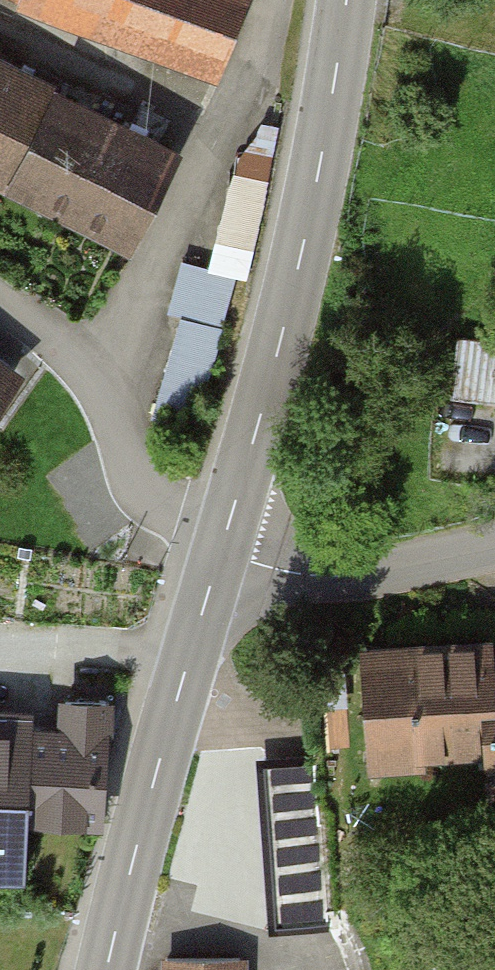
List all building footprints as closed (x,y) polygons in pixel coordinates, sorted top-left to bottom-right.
[(211,72),(241,0),(40,0),(211,72)] [(9,180),(53,91),(0,65),(0,175),(9,180)] [(176,154),(53,91),(9,180),(131,241),(176,154)] [(217,404),(266,160),(240,155),(218,263),(190,257),(163,394),(217,404)] [(456,336),(448,398),(494,404),(494,341),(456,336)] [(13,373),(0,364),(0,391),(13,373)] [(372,661),(378,748),(494,740),(494,653),(372,661)] [(19,855),(21,809),(103,814),(110,699),(67,699),(63,734),(0,730),(0,854),(19,855)] [(241,958),(167,959),(167,969),(241,969),(241,958)]
